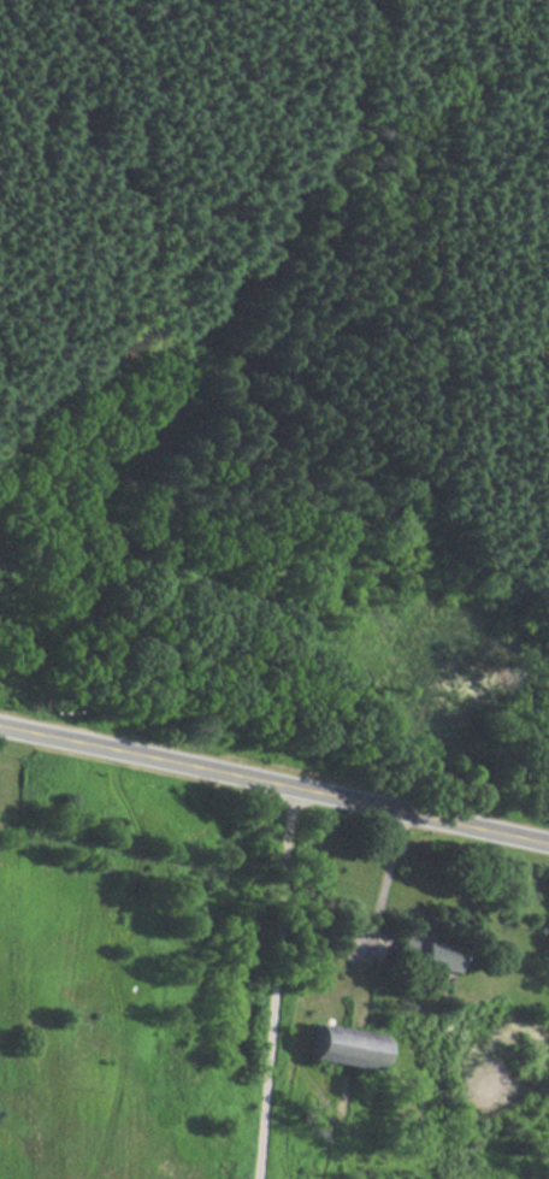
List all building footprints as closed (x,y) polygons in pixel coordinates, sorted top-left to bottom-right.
[(391,966),(448,972),(450,945),(395,939),(391,966)] [(301,1060),(366,1074),(378,1018),(362,1014),(362,1016),(336,1012),(333,1026),(309,1021),(301,1060)]
